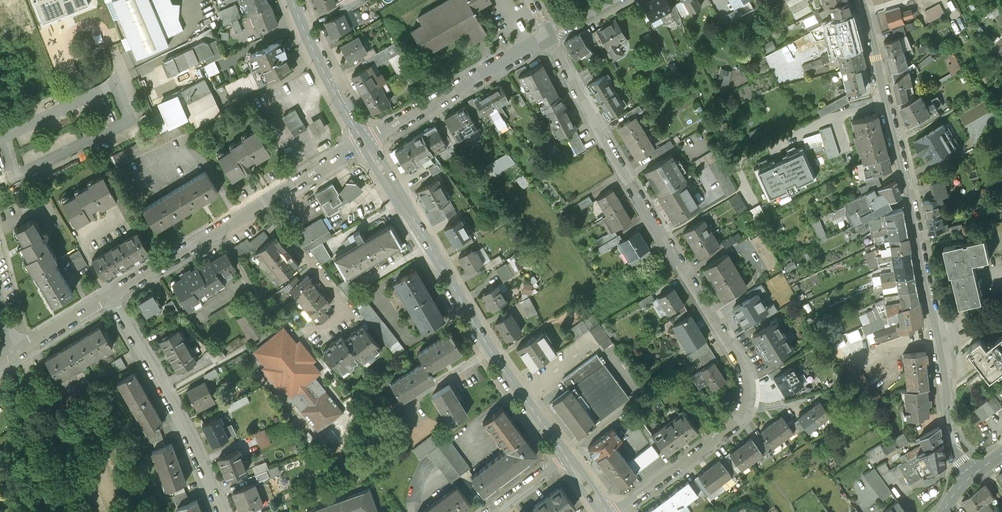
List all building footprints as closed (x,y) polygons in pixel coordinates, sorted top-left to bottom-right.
[(43,22),(89,3),(88,0),(34,0),(43,22)] [(106,2),(112,0),(137,58),(169,45),(166,37),(150,0),(105,0),(106,2)] [(166,37),(181,30),(176,17),(177,17),(178,5),(173,5),(171,6),(168,0),(150,0),(166,37)] [(241,2),(243,1),(248,13),(250,12),(269,4),(268,0),(241,0),(241,2)] [(320,9),(335,4),(339,1),(340,0),(316,0),(320,9)] [(339,8),(341,13),(343,13),(361,3),(359,0),(352,0),(341,6),(339,8)] [(418,17),(422,24),(411,30),(425,53),(463,31),(470,43),(487,33),(474,11),(476,10),(475,9),(483,5),(491,0),(446,0),(418,17)] [(654,0),(650,0),(642,4),(650,20),(661,14),(654,0)] [(666,0),(654,0),(661,14),(671,9),(666,0)] [(683,2),(687,8),(692,5),(692,6),(696,4),(695,0),(682,0),(683,2)] [(718,3),(721,8),(715,11),(722,26),(754,9),(749,0),(724,0),(718,3)] [(814,8),(810,0),(786,0),(796,17),(814,8)] [(816,11),(824,7),(822,0),(810,0),(816,11)] [(828,5),(829,10),(832,17),(850,12),(847,0),(844,0),(828,5)] [(681,1),(675,4),(681,17),(687,14),(681,1)] [(224,22),(241,15),(236,2),(219,8),(224,22)] [(930,20),(946,14),(941,2),(925,9),(930,20)] [(269,4),(250,12),(257,30),(278,22),(271,3),(269,4)] [(816,11),(814,12),(816,16),(805,22),(809,29),(819,24),(824,21),(825,21),(822,15),(826,13),(826,11),(829,10),(828,5),(824,7),(816,11)] [(899,7),(885,11),(890,30),(904,24),(903,18),(912,14),(910,9),(901,13),(899,7)] [(850,12),(832,17),(825,21),(824,21),(826,27),(833,23),(835,31),(854,26),(850,12)] [(341,13),(325,21),(332,36),(350,27),(343,13),(341,13)] [(237,18),(231,21),(236,33),(242,30),(237,18)] [(615,19),(603,26),(604,28),(598,31),(606,44),(614,58),(623,53),(617,43),(625,39),(625,40),(627,39),(615,19)] [(824,21),(819,24),(821,33),(825,32),(825,35),(828,34),(826,27),(824,21)] [(896,28),(897,34),(906,31),(905,26),(896,28)] [(593,35),(589,28),(583,31),(589,40),(594,37),(593,35)] [(606,44),(598,31),(593,35),(594,37),(600,47),(606,44)] [(580,33),(565,42),(578,62),(583,58),(580,54),(585,51),(588,55),(592,52),(580,33)] [(359,36),(341,46),(349,61),(362,54),(366,51),(362,44),(363,43),(359,36)] [(903,36),(884,41),(888,56),(903,50),(900,39),(903,39),(903,36)] [(207,39),(164,60),(171,74),(200,60),(196,54),(211,47),(207,39)] [(773,40),(764,43),(767,50),(776,47),(773,40)] [(277,41),(264,48),(264,47),(263,47),(263,48),(257,49),(256,49),(257,51),(251,54),(250,51),(247,53),(246,55),(246,57),(246,59),(252,71),(286,54),(285,53),(286,52),(284,47),(285,47),(284,46),(282,47),(282,46),(277,41)] [(377,52),(365,59),(369,65),(387,55),(389,58),(401,51),(395,42),(377,52)] [(373,46),(366,51),(362,54),(365,59),(377,52),(373,46)] [(859,46),(828,54),(829,60),(838,57),(841,69),(863,64),(864,63),(859,46)] [(903,50),(888,56),(895,82),(909,71),(909,70),(903,50)] [(286,54),(252,71),(259,86),(260,87),(294,70),(286,54)] [(951,57),(952,62),(949,63),(951,70),(962,68),(959,55),(951,57)] [(583,58),(578,62),(583,69),(588,66),(583,58)] [(215,60),(204,65),(209,76),(220,71),(215,60)] [(559,95),(542,63),(528,70),(518,75),(523,84),(525,83),(528,87),(526,88),(532,98),(541,94),(545,102),(546,102),(559,96),(559,95)] [(841,69),(837,70),(839,76),(842,75),(846,92),(865,87),(865,86),(868,85),(863,64),(841,69)] [(525,65),(515,70),(518,75),(528,70),(525,65)] [(366,67),(352,75),(363,94),(385,81),(381,73),(373,78),(366,67)] [(409,67),(404,70),(411,82),(417,79),(409,67)] [(252,71),(233,80),(241,96),(259,86),(252,71)] [(909,71),(895,82),(900,102),(915,95),(909,71)] [(621,100),(608,80),(604,75),(587,86),(590,91),(593,90),(597,97),(596,99),(599,103),(600,102),(605,110),(602,112),(606,117),(624,106),(620,101),(621,100)] [(205,78),(177,92),(178,95),(188,118),(194,128),(222,114),(205,78)] [(233,80),(225,84),(232,100),(241,96),(233,80)] [(385,81),(363,94),(373,111),(389,102),(383,92),(390,89),(385,81)] [(940,84),(933,88),(936,93),(943,89),(940,84)] [(501,85),(488,93),(503,119),(504,118),(507,116),(500,104),(509,99),(501,85)] [(525,102),(519,92),(514,95),(520,106),(525,102)] [(488,93),(475,100),(483,114),(488,111),(499,128),(507,123),(504,118),(503,119),(488,93)] [(847,94),(823,107),(827,113),(849,101),(847,94)] [(921,94),(901,105),(908,117),(906,118),(909,124),(915,121),(916,124),(925,119),(923,116),(943,104),(938,95),(926,102),(921,94)] [(183,120),(188,118),(178,95),(161,103),(165,113),(154,117),(160,131),(183,120)] [(559,96),(546,102),(545,102),(542,104),(547,113),(551,111),(564,104),(559,95),(559,96)] [(986,98),(960,114),(973,133),(998,117),(986,98)] [(575,127),(564,104),(551,111),(553,117),(549,119),(553,127),(555,126),(559,136),(565,133),(575,128),(575,127)] [(639,104),(628,111),(631,117),(642,110),(639,104)] [(465,106),(445,117),(457,138),(477,127),(465,106)] [(295,109),(283,116),(294,136),(306,129),(295,109)] [(876,114),(852,120),(857,140),(855,141),(857,150),(859,149),(862,163),(863,163),(887,155),(876,114)] [(319,116),(307,123),(314,135),(326,128),(319,116)] [(635,117),(630,120),(630,119),(617,126),(621,132),(622,131),(629,142),(644,132),(638,124),(639,123),(635,117)] [(160,131),(147,138),(152,149),(188,132),(183,120),(160,131)] [(437,129),(435,124),(421,132),(433,153),(447,145),(443,139),(437,129)] [(943,124),(915,141),(923,155),(926,154),(931,162),(957,147),(943,124)] [(448,136),(442,126),(437,129),(443,139),(448,136)] [(830,126),(819,129),(827,158),(838,155),(830,126)] [(575,128),(565,133),(570,143),(580,138),(575,128)] [(243,139),(236,144),(237,146),(232,149),(231,149),(224,153),(225,154),(219,157),(218,156),(218,157),(232,179),(244,171),(245,173),(251,170),(246,162),(254,158),(256,161),(270,152),(256,129),(248,134),(250,136),(244,140),(243,139)] [(421,132),(403,143),(404,144),(395,150),(406,170),(424,159),(427,163),(436,158),(433,153),(421,132)] [(644,132),(629,142),(634,152),(633,153),(636,159),(649,151),(648,150),(653,147),(649,141),(644,132)] [(580,138),(571,143),(576,153),(586,148),(580,138)] [(663,144),(652,151),(655,156),(666,150),(663,144)] [(773,160),(754,168),(768,199),(787,190),(788,194),(799,189),(797,186),(816,177),(802,146),(782,155),(783,159),(775,163),(773,160)] [(38,148),(21,155),(25,163),(41,156),(38,148)] [(713,149),(694,161),(700,170),(719,159),(713,149)] [(507,152),(488,164),(494,174),(515,162),(507,152)] [(671,154),(644,171),(659,195),(683,181),(686,179),(682,172),(685,170),(679,159),(676,161),(671,154)] [(887,155),(863,163),(864,169),(863,169),(865,177),(876,173),(890,168),(887,155)] [(436,158),(427,163),(433,174),(444,168),(436,158)] [(205,171),(174,190),(187,212),(218,192),(205,171)] [(527,192),(534,187),(523,172),(516,177),(527,192)] [(876,173),(865,177),(867,185),(859,187),(861,194),(873,188),(880,184),(876,173)] [(82,192),(78,194),(77,193),(69,198),(70,199),(64,202),(64,201),(63,201),(76,225),(95,215),(92,209),(100,204),(101,208),(115,200),(117,199),(103,175),(95,179),(96,182),(91,185),(90,184),(81,189),(82,192)] [(437,178),(418,189),(429,209),(439,204),(447,200),(443,194),(446,192),(437,178)] [(880,193),(876,194),(873,188),(866,192),(874,208),(887,201),(900,194),(895,180),(878,189),(880,193)] [(935,198),(922,201),(925,216),(943,212),(940,202),(943,201),(942,196),(947,195),(944,180),(932,182),(935,198)] [(683,181),(659,195),(674,220),(698,206),(683,181)] [(332,183),(315,193),(329,215),(340,208),(339,206),(351,198),(341,190),(338,192),(332,183)] [(613,189),(597,198),(606,213),(622,204),(613,189)] [(174,190),(143,209),(156,230),(187,212),(174,190)] [(866,192),(843,203),(844,204),(845,204),(847,208),(854,205),(857,209),(857,210),(862,220),(863,221),(890,207),(887,201),(874,208),(866,192)] [(738,193),(729,199),(735,209),(744,203),(738,193)] [(589,196),(578,202),(582,208),(592,201),(589,196)] [(447,200),(439,204),(444,213),(444,212),(454,207),(449,199),(447,200)] [(606,213),(602,216),(611,231),(631,219),(622,204),(606,213)] [(844,204),(829,212),(833,218),(841,214),(841,213),(845,211),(852,226),(863,221),(862,220),(857,210),(857,209),(854,205),(847,208),(845,204),(844,204)] [(454,207),(444,212),(448,218),(457,213),(454,207)] [(893,210),(885,213),(880,214),(881,218),(870,219),(872,229),(905,223),(902,208),(893,209),(893,210)] [(943,212),(925,216),(929,232),(949,227),(948,222),(945,222),(944,218),(943,212)] [(825,238),(817,217),(811,220),(818,237),(817,238),(819,242),(825,238)] [(320,218),(296,232),(306,251),(310,249),(322,241),(332,236),(322,218),(320,218)] [(460,218),(444,227),(454,245),(455,244),(470,235),(460,218)] [(41,232),(33,219),(16,229),(28,248),(25,250),(29,257),(25,259),(34,273),(57,259),(44,237),(48,235),(48,233),(47,230),(44,230),(41,232)] [(704,219),(684,231),(692,245),(712,232),(704,219)] [(905,223),(872,229),(873,236),(885,233),(888,232),(889,239),(907,235),(905,223)] [(961,224),(952,227),(953,232),(963,230),(961,224)] [(390,225),(334,258),(345,277),(401,244),(390,225)] [(241,240),(237,244),(236,243),(232,247),(239,257),(244,254),(249,250),(250,251),(254,247),(257,251),(271,240),(263,230),(249,241),(246,237),(242,241),(241,240)] [(359,230),(353,233),(357,240),(363,237),(359,230)] [(622,239),(618,242),(624,251),(627,250),(632,258),(649,247),(638,230),(622,239)] [(137,232),(92,260),(103,278),(148,251),(137,232)] [(712,232),(692,245),(699,257),(720,244),(712,232)] [(608,240),(598,246),(601,252),(618,242),(622,239),(619,233),(608,240)] [(770,248),(761,233),(750,239),(759,255),(770,248)] [(604,234),(594,241),(598,246),(608,240),(604,234)] [(470,235),(455,244),(458,250),(473,241),(470,235)] [(907,235),(889,239),(890,246),(875,248),(877,255),(891,252),(909,249),(907,235)] [(285,248),(275,236),(271,240),(257,251),(255,252),(278,282),(299,265),(289,252),(290,251),(287,247),(285,248)] [(732,236),(722,242),(725,248),(735,241),(732,236)] [(985,237),(944,246),(951,274),(952,273),(960,306),(982,301),(974,262),(990,258),(985,237)] [(322,241),(310,249),(321,263),(331,257),(322,241)] [(875,247),(867,250),(869,260),(873,258),(877,256),(877,255),(875,248),(875,247)] [(779,263),(770,248),(759,255),(768,269),(779,263)] [(471,249),(459,256),(467,271),(482,262),(476,250),(473,252),(471,249)] [(909,249),(891,252),(892,257),(893,260),(890,260),(891,265),(911,261),(909,249)] [(79,250),(69,255),(78,270),(87,265),(79,250)] [(225,252),(211,261),(209,258),(208,258),(208,259),(205,261),(206,263),(199,268),(198,268),(213,293),(214,293),(226,285),(222,279),(232,274),(230,270),(234,267),(225,252)] [(891,252),(877,255),(877,256),(873,258),(874,260),(877,259),(878,264),(881,263),(881,261),(890,259),(892,257),(891,252)] [(499,254),(486,262),(489,268),(503,260),(499,254)] [(727,254),(704,268),(713,284),(736,270),(727,254)] [(53,261),(35,273),(53,304),(72,292),(53,261)] [(911,261),(891,265),(891,270),(894,269),(895,271),(896,278),(914,275),(911,261)] [(505,263),(495,269),(503,282),(513,276),(505,263)] [(190,269),(185,272),(185,273),(181,275),(183,278),(176,282),(175,280),(170,283),(173,289),(175,288),(182,299),(180,300),(183,306),(185,305),(188,310),(202,302),(201,301),(214,294),(214,293),(213,293),(198,268),(199,268),(198,267),(192,271),(190,269)] [(415,269),(394,281),(423,330),(443,318),(434,302),(423,283),(415,269)] [(736,270),(713,284),(723,300),(746,286),(736,270)] [(892,272),(883,274),(882,271),(879,272),(881,281),(896,278),(895,271),(892,272)] [(914,275),(896,278),(897,283),(898,291),(916,288),(914,275)] [(300,282),(290,290),(297,299),(298,299),(313,286),(314,286),(317,284),(312,278),(311,280),(307,276),(300,282)] [(296,277),(282,288),(287,293),(290,290),(300,282),(296,277)] [(348,278),(338,284),(349,298),(359,292),(356,287),(355,287),(352,282),(351,283),(348,278)] [(896,278),(881,281),(882,290),(885,290),(885,287),(895,285),(894,285),(897,283),(896,278)] [(532,292),(533,282),(524,282),(523,291),(532,292)] [(746,293),(749,298),(756,293),(757,295),(765,290),(761,283),(746,293)] [(497,285),(482,294),(487,301),(483,303),(487,309),(491,307),(492,309),(506,300),(497,285)] [(313,286),(298,299),(305,308),(306,308),(324,293),(326,292),(324,289),(319,293),(314,286),(313,286)] [(673,288),(658,297),(667,312),(682,303),(673,288)] [(893,292),(892,292),(892,295),(895,294),(895,296),(899,295),(900,301),(885,304),(886,314),(898,309),(918,301),(918,300),(916,288),(898,291),(896,291),(893,292)] [(153,291),(137,301),(146,316),(162,306),(153,291)] [(404,349),(367,302),(368,301),(361,292),(352,300),(359,308),(358,309),(395,356),(404,349)] [(324,293),(306,308),(305,308),(305,309),(312,318),(323,310),(330,304),(327,300),(329,299),(324,293)] [(651,293),(637,302),(640,308),(655,299),(651,293)] [(749,298),(733,308),(743,325),(764,312),(767,310),(766,308),(757,295),(756,293),(749,298)] [(529,296),(520,301),(527,316),(537,311),(529,296)] [(172,300),(166,303),(172,314),(178,310),(172,300)] [(918,301),(898,309),(899,324),(897,324),(898,331),(913,329),(912,324),(918,323),(921,319),(920,309),(919,309),(918,301)] [(202,302),(188,310),(191,314),(204,306),(202,302)] [(767,310),(764,312),(767,317),(778,310),(773,304),(766,308),(767,310)] [(885,304),(877,306),(879,317),(886,314),(885,304)] [(229,306),(219,312),(225,322),(235,316),(229,306)] [(253,309),(237,319),(251,341),(266,331),(253,309)] [(686,309),(676,315),(679,320),(689,314),(686,309)] [(879,317),(869,321),(873,332),(877,341),(898,333),(898,331),(897,324),(899,324),(898,309),(886,314),(879,317)] [(323,310),(312,318),(308,320),(312,325),(322,323),(328,317),(323,310)] [(219,312),(209,318),(215,328),(225,322),(219,312)] [(510,313),(495,322),(506,339),(521,330),(510,313)] [(592,313),(567,330),(574,340),(599,322),(592,313)] [(705,340),(689,314),(679,320),(672,324),(677,333),(680,332),(690,349),(705,340)] [(849,342),(873,332),(869,321),(845,331),(849,342)] [(612,342),(599,322),(589,329),(600,344),(600,343),(604,348),(612,342)] [(790,345),(778,325),(773,327),(771,323),(765,327),(765,326),(759,330),(760,330),(752,335),(756,341),(755,342),(759,348),(760,347),(762,351),(761,351),(765,357),(769,363),(777,359),(783,356),(782,356),(788,352),(786,348),(790,345)] [(169,325),(158,331),(161,336),(172,330),(169,325)] [(345,339),(344,340),(359,357),(358,358),(362,362),(380,347),(362,325),(345,339)] [(754,325),(744,331),(747,336),(757,330),(754,325)] [(101,326),(73,343),(85,363),(91,360),(90,358),(106,349),(107,350),(113,346),(101,326)] [(297,344),(284,328),(254,352),(266,366),(265,367),(274,378),(272,380),(280,390),(283,387),(291,397),(298,392),(301,396),(304,400),(296,406),(318,434),(344,413),(326,391),(318,398),(309,387),(313,384),(311,381),(321,373),(312,363),(315,360),(300,341),(297,344)] [(196,361),(178,329),(159,340),(177,372),(196,361)] [(531,369),(556,351),(542,331),(517,348),(531,369)] [(450,332),(417,353),(423,362),(427,369),(436,363),(438,365),(453,355),(452,353),(460,348),(450,332)] [(988,344),(982,336),(969,346),(985,368),(966,383),(974,394),(994,379),(992,376),(1001,368),(1001,334),(988,344)] [(359,357),(344,340),(345,339),(342,336),(323,350),(341,372),(358,358),(359,357)] [(73,343),(46,359),(58,380),(64,376),(63,375),(79,365),(80,366),(85,363),(73,343)] [(706,343),(687,355),(691,361),(709,348),(706,343)] [(216,344),(206,351),(214,363),(227,356),(216,344)] [(709,348),(699,356),(706,367),(714,362),(718,360),(710,348),(709,348)] [(128,363),(134,360),(130,350),(124,354),(128,363)] [(925,351),(904,354),(908,389),(926,387),(929,387),(925,351)] [(562,379),(567,385),(571,383),(573,386),(552,401),(578,435),(629,396),(597,353),(562,379)] [(117,370),(127,365),(122,355),(112,360),(117,370)] [(423,362),(390,382),(400,397),(408,392),(409,394),(425,384),(424,383),(432,377),(427,369),(423,362)] [(706,367),(692,376),(697,383),(707,377),(714,387),(725,380),(714,362),(706,367)] [(774,363),(765,369),(768,373),(777,368),(774,363)] [(798,377),(791,366),(782,372),(774,376),(775,377),(785,394),(799,385),(800,387),(808,382),(803,374),(798,377)] [(777,368),(768,373),(771,379),(775,377),(774,376),(782,372),(779,367),(777,368)] [(215,369),(204,375),(207,381),(218,375),(215,369)] [(880,396),(860,371),(851,378),(872,403),(880,396)] [(142,387),(134,373),(118,383),(147,433),(147,432),(159,426),(163,423),(154,407),(142,387)] [(667,380),(654,390),(660,398),(674,389),(667,380)] [(205,382),(187,391),(191,400),(192,402),(192,401),(195,407),(213,398),(205,382)] [(448,384),(432,394),(437,401),(435,401),(444,417),(446,416),(450,423),(466,414),(448,384)] [(84,387),(61,401),(67,411),(90,397),(84,387)] [(908,389),(906,389),(906,397),(904,397),(906,412),(907,412),(908,419),(923,417),(923,415),(929,414),(928,404),(931,403),(930,397),(927,398),(926,387),(908,389)] [(987,400),(995,411),(1001,407),(1001,389),(987,400)] [(246,396),(228,405),(232,412),(250,403),(246,396)] [(823,405),(820,400),(809,408),(819,423),(830,414),(823,405)] [(835,410),(828,401),(823,405),(830,414),(835,410)] [(412,428),(398,408),(388,414),(402,434),(412,428)] [(522,436),(501,408),(484,421),(506,449),(522,436)] [(819,423),(809,408),(798,417),(799,418),(806,428),(808,431),(819,423)] [(654,433),(652,434),(655,439),(667,454),(667,453),(680,443),(681,444),(681,443),(685,440),(685,441),(685,440),(697,431),(697,432),(698,431),(683,411),(654,433)] [(787,423),(781,415),(771,423),(783,439),(793,432),(793,431),(787,423)] [(220,424),(216,417),(202,424),(213,445),(235,434),(230,424),(223,428),(221,424),(220,424)] [(806,428),(799,418),(794,422),(799,429),(801,432),(806,428)] [(654,433),(643,419),(637,424),(651,443),(655,439),(652,434),(654,433)] [(794,422),(792,420),(787,423),(793,431),(793,432),(794,433),(799,429),(794,422)] [(771,423),(760,431),(766,439),(772,447),(773,447),(783,439),(771,423)] [(159,426),(147,432),(151,442),(154,441),(163,438),(159,426)] [(923,445),(905,455),(907,460),(942,441),(939,426),(915,440),(917,443),(921,441),(923,445)] [(441,428),(412,449),(419,459),(428,452),(437,446),(446,438),(448,437),(441,428)] [(613,428),(587,447),(589,449),(589,451),(590,453),(591,455),(593,456),(595,457),(596,459),(614,445),(622,439),(613,428)] [(265,430),(255,434),(261,449),(271,445),(265,430)] [(903,433),(886,444),(885,441),(865,453),(870,463),(908,442),(903,433)] [(472,475),(470,476),(476,483),(483,493),(502,478),(521,464),(535,453),(522,436),(506,449),(472,475)] [(163,438),(154,441),(156,449),(166,446),(163,438)] [(461,457),(446,438),(437,446),(451,465),(461,457)] [(757,446),(750,438),(740,445),(752,461),(762,453),(757,446)] [(766,439),(762,443),(769,452),(774,448),(773,447),(772,447),(766,439)] [(902,463),(898,465),(904,474),(910,483),(924,476),(927,481),(934,477),(931,472),(945,464),(942,441),(907,460),(902,463)] [(186,482),(173,443),(166,446),(156,449),(153,450),(167,489),(186,482)] [(769,452),(762,443),(757,446),(762,453),(764,456),(769,452)] [(651,444),(641,452),(649,462),(659,454),(651,444)] [(614,445),(596,459),(618,486),(649,462),(641,452),(627,462),(614,445)] [(740,445),(730,453),(737,464),(741,469),(752,461),(740,445)] [(451,465),(437,446),(428,452),(450,482),(459,475),(451,465)] [(247,471),(238,450),(218,458),(227,479),(230,478),(240,474),(247,471)] [(729,452),(724,456),(730,464),(733,467),(737,464),(730,453),(729,452)] [(905,455),(899,458),(902,463),(907,460),(905,455)] [(469,468),(461,457),(451,465),(459,475),(469,488),(476,483),(470,476),(472,475),(468,469),(469,468)] [(725,467),(719,459),(709,467),(721,483),(731,475),(725,467)] [(733,467),(730,464),(725,467),(731,475),(732,477),(737,473),(733,467)] [(898,465),(880,476),(886,484),(904,474),(898,465)] [(721,483),(709,467),(698,475),(704,483),(710,491),(711,490),(721,483)] [(880,476),(874,468),(864,475),(883,500),(892,493),(886,484),(880,476)] [(267,470),(256,475),(258,481),(269,477),(267,470)] [(240,474),(230,478),(232,483),(242,478),(240,474)] [(690,484),(687,480),(675,490),(685,503),(698,494),(690,484)] [(703,492),(695,481),(690,484),(698,494),(699,495),(703,492)] [(241,488),(242,491),(234,494),(233,491),(232,492),(237,504),(238,504),(241,511),(240,511),(241,511),(262,504),(262,503),(260,504),(257,497),(259,496),(254,483),(241,488)] [(710,491),(704,483),(699,486),(707,496),(712,492),(711,490),(710,491)] [(548,494),(548,493),(543,497),(533,505),(534,507),(538,511),(564,511),(574,505),(559,485),(548,494)] [(184,486),(174,489),(176,494),(186,491),(184,486)] [(422,511),(458,511),(459,511),(469,503),(456,486),(422,511)] [(305,511),(377,511),(369,489),(305,511)] [(979,489),(970,495),(982,511),(985,511),(990,509),(988,506),(986,507),(983,503),(987,500),(979,489)] [(663,499),(673,511),(674,511),(685,503),(675,490),(663,499)] [(176,494),(173,495),(177,507),(190,502),(186,491),(176,494)] [(970,495),(962,501),(970,511),(982,511),(970,495)] [(177,507),(179,511),(202,511),(198,499),(190,502),(177,507)] [(651,508),(651,507),(650,508),(654,511),(673,511),(663,499),(651,508)] [(897,501),(884,511),(905,511),(897,501)]
